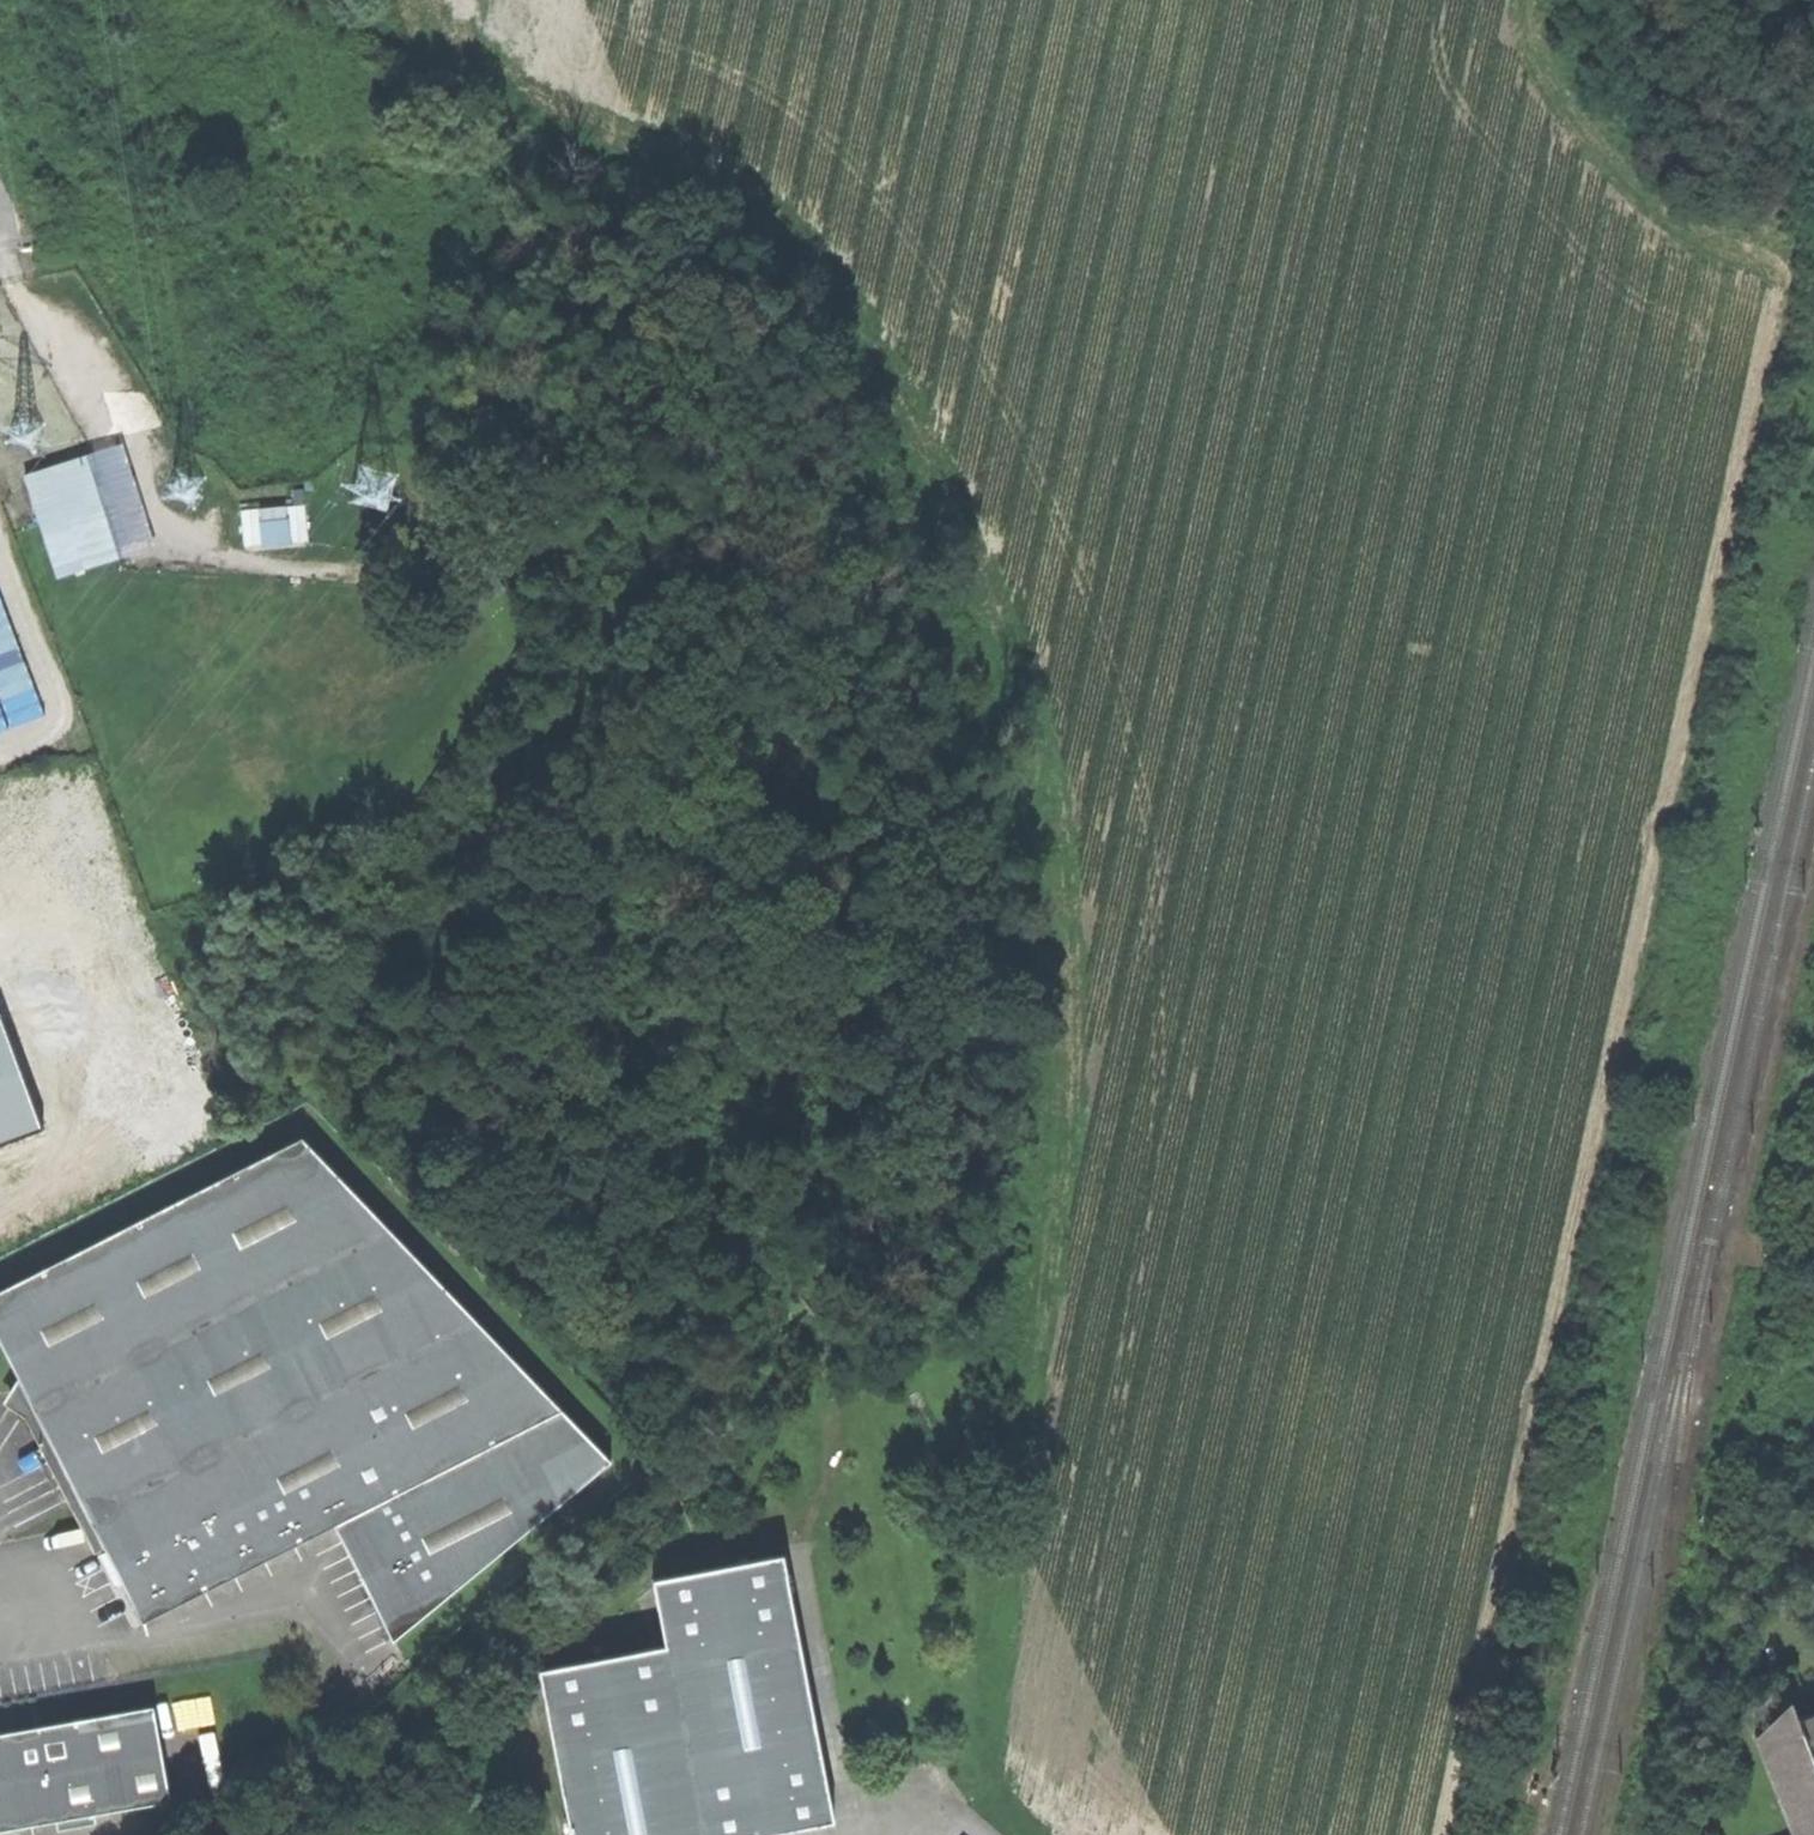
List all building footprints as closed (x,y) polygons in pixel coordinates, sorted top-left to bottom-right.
[(24,472),(57,576),(156,545),(123,441),(24,472)] [(309,541),(308,504),(246,506),(247,542),(309,541)] [(0,599),(0,729),(37,718),(0,599)] [(34,1119),(0,1030),(0,1132),(34,1119)] [(143,1626),(335,1529),(395,1644),(613,1465),(303,1141),(0,1295),(0,1344),(19,1384),(10,1396),(34,1414),(102,1546),(143,1626)] [(573,1834),(784,1834),(835,1825),(784,1559),(655,1583),(667,1649),(542,1673),(573,1834)] [(171,1803),(154,1711),(0,1738),(0,1834),(171,1803)] [(1757,1733),(1797,1834),(1813,1834),(1813,1711),(1757,1733)]
